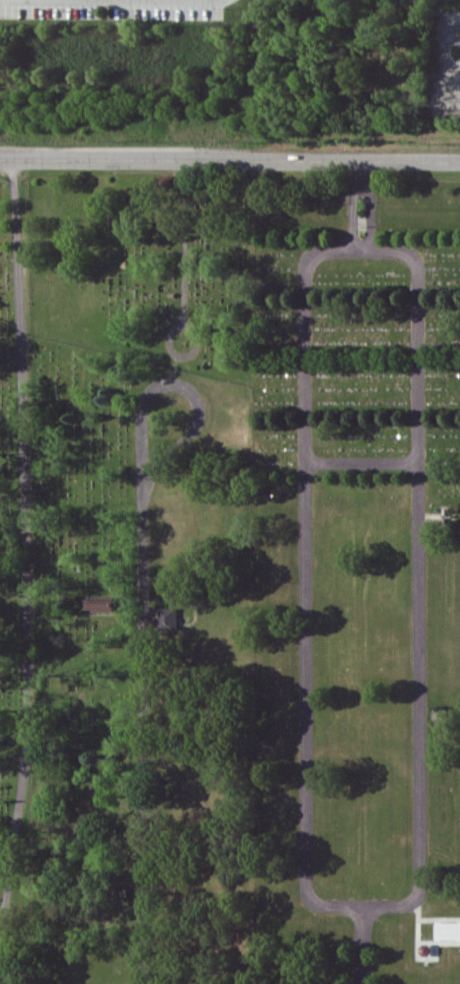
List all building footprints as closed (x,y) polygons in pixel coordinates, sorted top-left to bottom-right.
[(119,610),(119,597),(86,597),(87,611),(119,610)] [(177,607),(160,608),(160,630),(178,630),(177,607)] [(437,922),(438,940),(459,939),(459,921),(437,922)]
